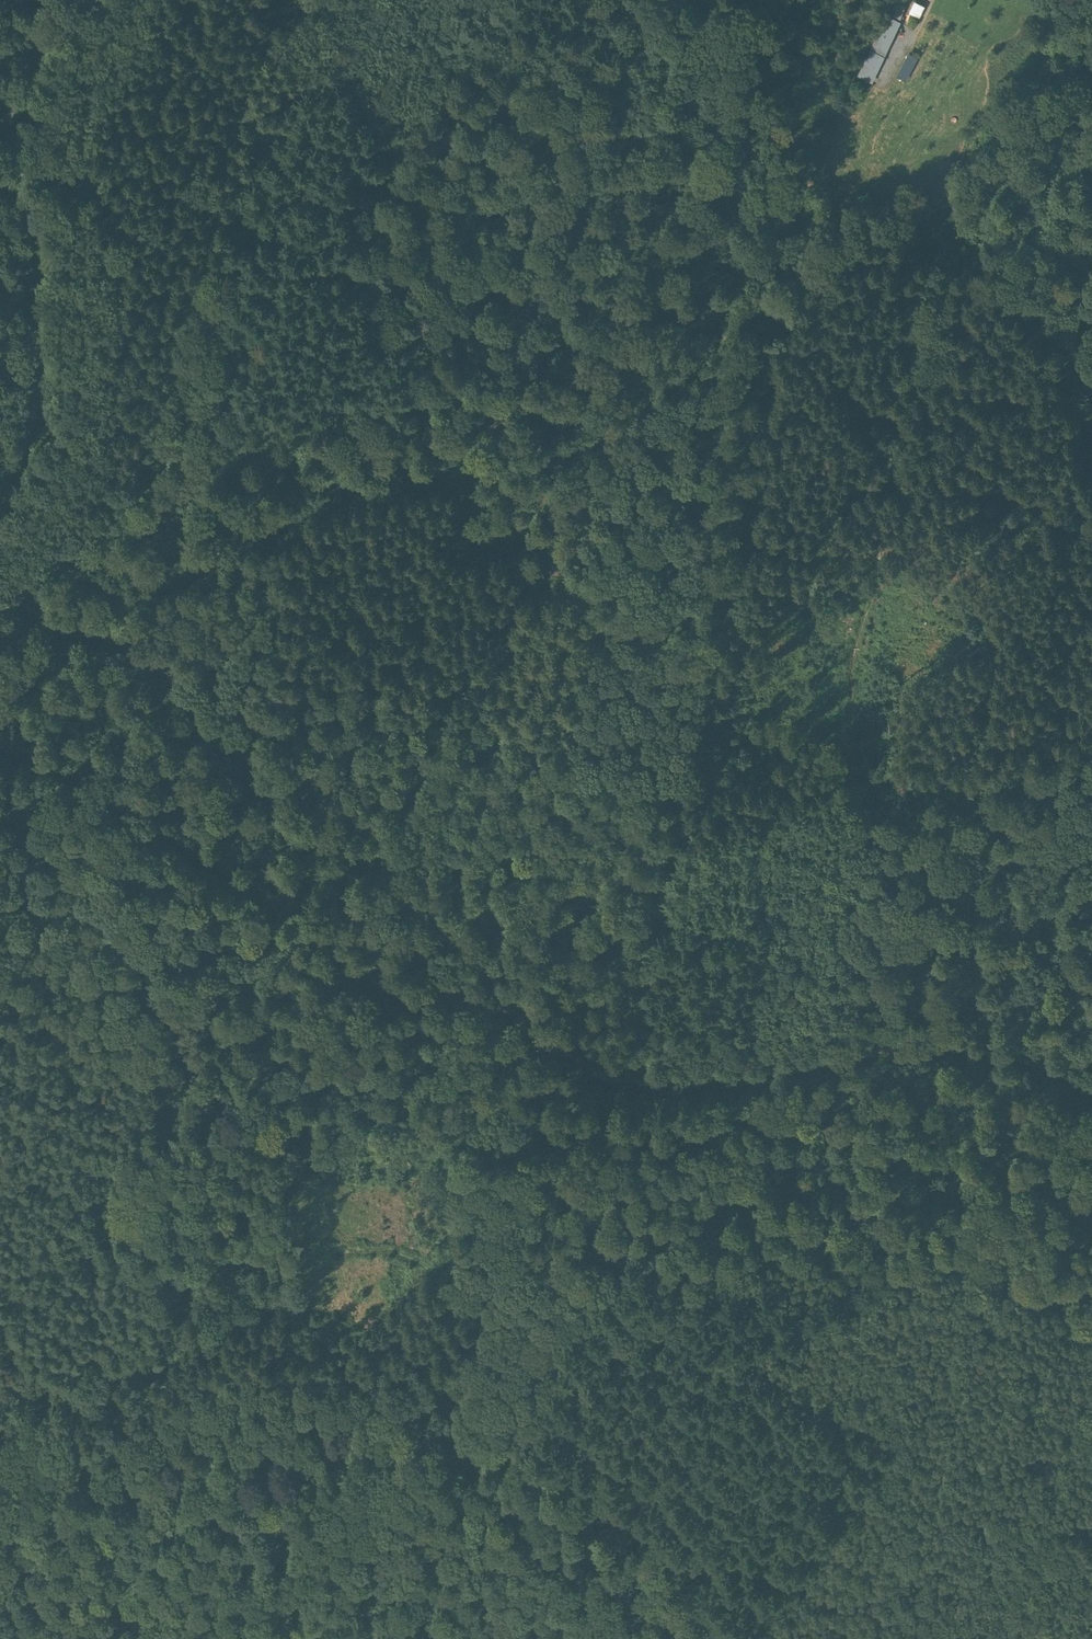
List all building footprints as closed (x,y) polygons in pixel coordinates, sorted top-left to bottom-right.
[(908,15),(919,20),(925,8),(913,3),(908,15)] [(915,36),(884,22),(860,82),(889,95),(915,36)]
